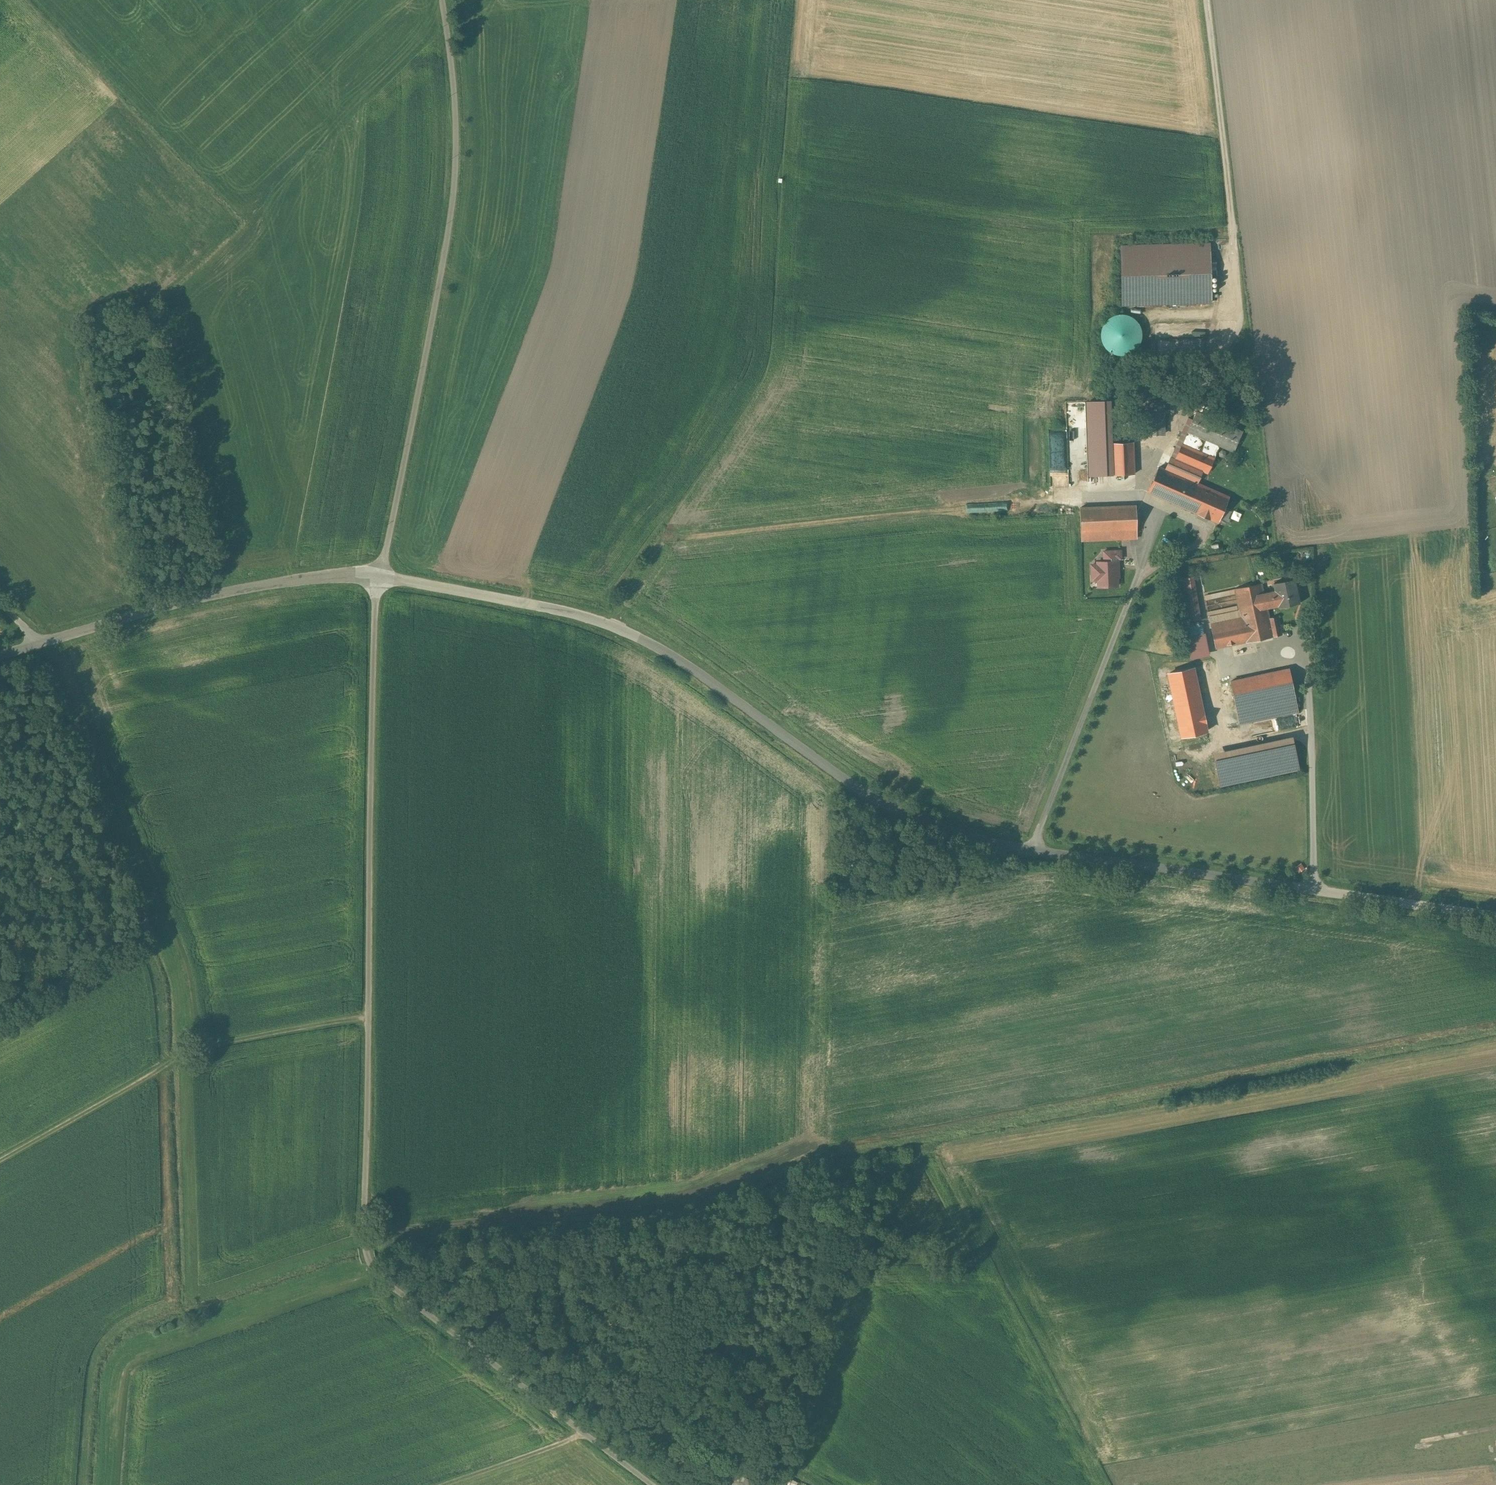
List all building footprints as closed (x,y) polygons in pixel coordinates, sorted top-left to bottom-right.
[(1124,243),(1126,304),(1217,301),(1214,239),(1124,243)] [(1109,353),(1144,351),(1141,313),(1106,315),(1109,353)] [(1201,409),(1192,431),(1224,445),(1239,452),(1248,430),(1201,409)] [(1192,431),(1180,458),(1206,470),(1212,472),(1224,445),(1192,431)] [(1052,435),(1054,485),(1070,484),(1067,434),(1052,435)] [(1112,440),(1113,473),(1138,472),(1137,439),(1112,440)] [(1179,457),(1174,468),(1202,480),(1206,470),(1180,458),(1179,457)] [(1165,464),(1153,491),(1220,521),(1233,494),(1202,480),(1174,468),(1165,464)] [(1140,538),(1139,503),(1084,505),(1085,540),(1140,538)] [(1104,551),(1104,559),(1117,559),(1121,559),(1121,550),(1104,551)] [(1117,559),(1104,559),(1104,561),(1098,562),(1098,564),(1092,565),(1092,575),(1098,574),(1098,586),(1117,585),(1117,578),(1119,578),(1119,567),(1117,567),(1117,559)] [(1207,591),(1220,648),(1286,634),(1282,615),(1273,617),(1271,611),(1303,604),(1298,579),(1276,584),(1277,589),(1267,591),(1265,579),(1207,591)] [(1194,658),(1214,653),(1208,630),(1188,635),(1194,658)] [(1298,689),(1292,661),(1232,673),(1239,702),(1266,696),(1270,714),(1286,711),(1282,692),(1298,689)] [(1205,679),(1190,682),(1198,720),(1222,715),(1220,705),(1211,707),(1205,679)] [(1256,733),(1274,731),(1273,718),(1255,720),(1256,733)] [(1298,736),(1217,749),(1223,783),(1304,770),(1298,736)]
